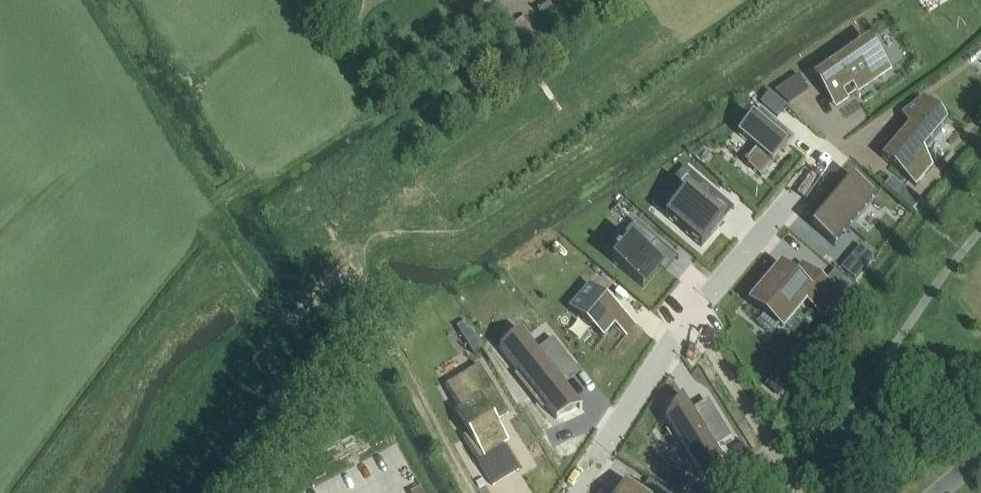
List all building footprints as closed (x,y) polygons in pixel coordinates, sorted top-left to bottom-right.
[(492,0),(470,0),(478,10),(492,0)] [(521,22),(499,37),(524,72),(525,72),(550,55),(525,19),(521,22)] [(831,100),(867,76),(872,83),(889,72),(869,42),(816,79),(831,100)] [(798,76),(775,93),(788,104),(789,105),(809,92),(798,76)] [(913,124),(883,159),(916,188),(933,168),(920,157),(948,124),(928,107),(930,105),(923,100),(902,115),(913,124)] [(760,109),(738,136),(756,152),(747,162),(747,161),(744,164),(761,178),(779,157),(776,155),(780,150),(783,153),(795,139),(760,109)] [(666,217),(702,248),(724,222),(706,206),(717,194),(698,179),(666,217)] [(859,182),(816,232),(839,251),(850,238),(881,202),(859,182)] [(907,189),(899,198),(913,211),(921,202),(907,189)] [(624,202),(615,212),(626,221),(635,211),(624,202)] [(627,246),(612,263),(643,289),(662,266),(652,258),(653,257),(648,253),(656,243),(657,244),(658,243),(635,223),(620,241),(627,246)] [(861,247),(841,270),(855,281),(874,258),(861,247)] [(782,270),(754,304),(782,328),(805,301),(821,314),(836,297),(813,277),(804,288),(782,270)] [(589,286),(569,310),(604,340),(615,327),(627,337),(636,326),(589,286)] [(501,348),(500,349),(557,421),(558,420),(556,417),(578,406),(580,409),(582,408),(557,377),(573,365),(553,340),(538,352),(522,332),(520,333),(528,343),(509,357),(501,348)] [(778,397),(795,377),(784,368),(767,387),(778,397)] [(484,375),(451,395),(465,418),(460,421),(473,443),(469,446),(495,489),(520,474),(507,454),(513,450),(499,428),(511,420),(484,375)] [(714,411),(697,421),(682,397),(666,422),(704,484),(724,463),(715,449),(732,439),(714,411)]
